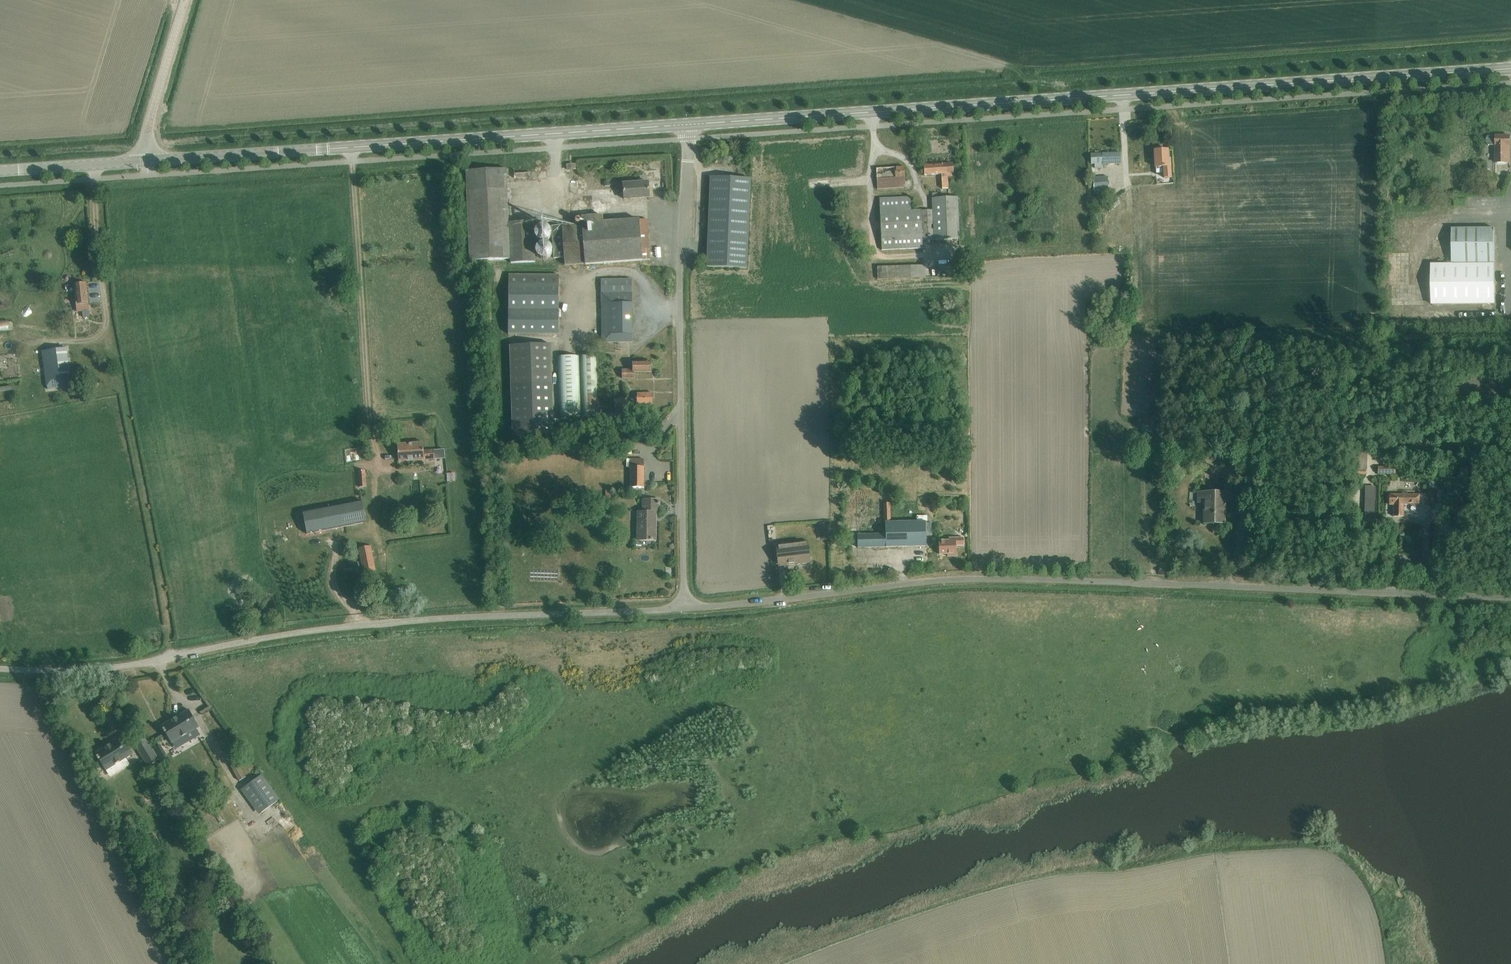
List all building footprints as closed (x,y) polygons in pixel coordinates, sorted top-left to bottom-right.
[(1509,163),(1509,136),(1496,136),(1488,136),(1486,139),(1486,143),(1488,146),(1496,146),(1496,163),(1509,163)] [(1171,178),(1170,173),(1170,158),(1168,159),(1167,150),(1154,151),(1155,168),(1155,167),(1156,173),(1163,173),(1164,178),(1171,178)] [(1094,164),(1095,169),(1103,168),(1103,165),(1121,164),(1120,153),(1090,154),(1091,164),(1094,164)] [(666,159),(657,159),(657,167),(666,167),(666,159)] [(923,166),(924,175),(941,174),(942,189),(948,189),(947,177),(951,176),(951,173),(953,173),(953,164),(923,166)] [(876,169),(877,189),(905,187),(904,167),(876,169)] [(508,224),(507,188),(506,168),(466,171),(467,190),(470,260),(510,259),(510,263),(535,262),(533,223),(508,224)] [(746,268),(749,177),(709,176),(706,266),(746,268)] [(1094,193),(1109,193),(1108,177),(1093,178),(1094,193)] [(649,197),(648,182),(616,184),(617,192),(623,191),(624,199),(649,197)] [(655,190),(654,196),(667,198),(668,191),(655,190)] [(911,212),(910,198),(879,199),(881,250),(922,248),(922,241),(947,239),(947,246),(959,245),(957,197),(932,198),(933,210),(920,211),(911,212)] [(1116,199),(1111,204),(1115,208),(1120,203),(1116,199)] [(582,225),(552,227),(554,259),(565,258),(566,266),(585,265),(650,260),(647,219),(604,223),(603,216),(582,217),(582,225)] [(1396,220),(1396,230),(1414,229),(1414,219),(1396,220)] [(1431,264),(1431,304),(1452,304),(1494,304),(1494,269),(1494,263),(1494,229),(1451,229),(1451,264),(1431,264)] [(656,250),(667,250),(667,239),(656,238),(656,250)] [(946,261),(928,260),(927,269),(945,270),(946,261)] [(877,279),(924,278),(924,266),(877,267),(877,279)] [(559,276),(509,275),(508,286),(508,335),(558,335),(559,286),(559,276)] [(631,279),(601,280),(601,343),(632,342),(631,279)] [(76,305),(88,304),(86,284),(74,285),(76,305)] [(0,321),(0,331),(9,331),(8,321),(0,321)] [(550,345),(510,347),(514,436),(554,435),(550,345)] [(47,389),(71,386),(66,348),(42,352),(47,389)] [(596,355),(580,357),(585,418),(601,417),(596,355)] [(21,378),(18,356),(0,358),(0,380),(21,378)] [(579,357),(557,358),(562,419),(584,417),(579,357)] [(651,373),(651,362),(633,362),(633,370),(621,370),(622,378),(633,378),(633,373),(651,373)] [(653,404),(653,394),(636,394),(636,396),(634,396),(634,399),(631,399),(631,404),(653,404)] [(397,444),(398,462),(434,459),(434,450),(423,451),(423,442),(397,444)] [(643,488),(644,460),(627,459),(627,467),(631,467),(630,488),(643,488)] [(456,474),(448,475),(450,483),(458,482),(456,474)] [(1428,489),(1427,489),(1427,495),(1427,504),(1436,504),(1436,501),(1444,501),(1444,482),(1428,482),(1428,489)] [(1393,495),(1389,495),(1388,505),(1393,505),(1393,517),(1403,517),(1403,504),(1419,504),(1427,504),(1427,495),(1419,495),(1407,495),(1407,492),(1402,492),(1401,495),(1393,495)] [(1225,493),(1198,493),(1198,502),(1204,502),(1204,523),(1225,523),(1225,501),(1225,493)] [(1364,501),(1364,515),(1374,515),(1374,501),(1373,501),(1373,495),(1369,495),(1369,501),(1364,501)] [(638,513),(638,540),(655,540),(655,513),(658,513),(658,500),(643,500),(643,513),(638,513)] [(356,502),(302,513),(307,535),(307,534),(308,534),(366,523),(362,501),(356,502)] [(857,548),(926,546),(925,521),(890,522),(889,503),(883,503),(884,522),(885,522),(885,534),(857,535),(857,548)] [(1468,505),(1452,504),(1452,512),(1468,512),(1468,505)] [(827,525),(819,526),(819,536),(828,536),(827,530),(831,530),(830,525),(827,525)] [(938,541),(939,554),(947,554),(947,557),(956,556),(956,546),(963,545),(963,538),(949,538),(949,541),(938,541)] [(810,563),(809,549),(808,541),(775,545),(778,567),(810,563)] [(365,577),(377,576),(374,548),(363,549),(365,577)] [(189,710),(161,726),(171,743),(183,737),(186,742),(194,738),(191,732),(197,729),(199,727),(189,710)] [(105,771),(133,754),(122,737),(95,754),(105,771)] [(143,738),(133,745),(147,767),(157,761),(143,738)] [(159,745),(152,749),(157,759),(164,754),(159,745)] [(238,763),(231,767),(239,781),(246,777),(238,763)] [(259,777),(243,788),(261,813),(277,801),(259,777)] [(219,824),(225,822),(220,810),(214,813),(219,824)]
